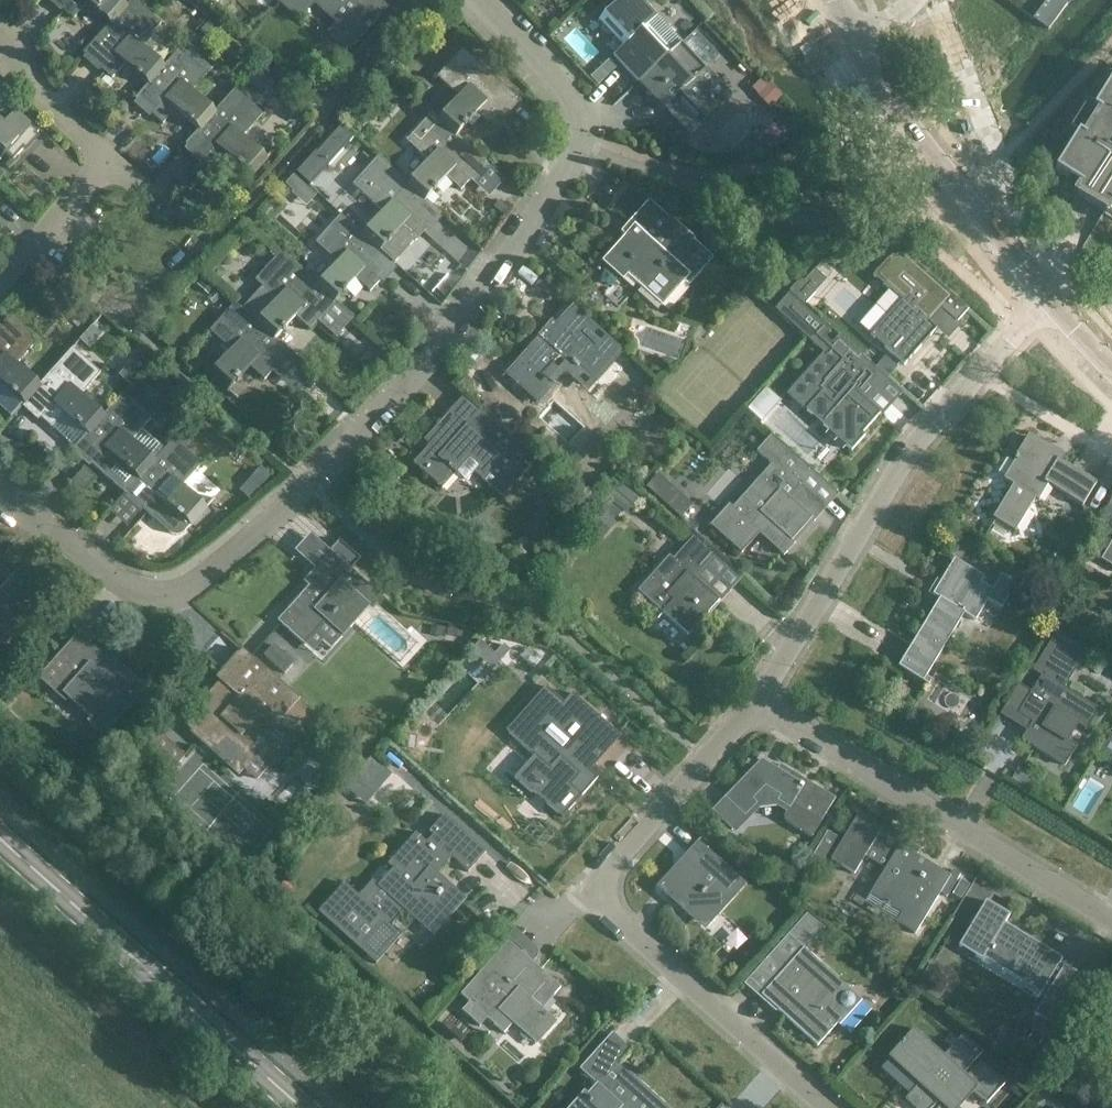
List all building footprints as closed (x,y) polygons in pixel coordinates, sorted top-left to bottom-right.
[(74,19),(88,4),(111,25),(112,25),(127,8),(126,8),(118,0),(53,0),(74,19)] [(111,25),(84,54),(112,79),(125,64),(149,85),(149,86),(165,68),(165,67),(141,46),(161,24),(133,0),(126,8),(127,8),(112,25),(111,25)] [(278,2),(297,18),(311,2),(340,28),(365,0),(280,0),(278,2)] [(638,83),(682,42),(642,0),(619,0),(602,16),(627,43),(613,56),(638,83)] [(1058,0),(1048,0),(1032,21),(1048,33),(1067,7),(1058,0)] [(718,58),(693,32),(682,42),(638,83),(664,111),(678,98),(702,123),(732,95),(707,69),(718,58)] [(184,45),(165,67),(165,68),(149,86),(149,85),(135,100),(163,125),(177,110),(199,130),(200,131),(216,113),(215,112),(192,92),(212,70),(184,45)] [(459,98),(439,121),(457,137),(477,114),(492,127),(518,99),(462,50),(437,78),(459,98)] [(1095,107),(1088,102),(1078,118),(1074,116),(1067,127),(1078,134),(1056,170),(1070,179),(1063,190),(1075,197),(1077,193),(1107,211),(1104,215),(1111,220),(1111,80),(1095,107)] [(234,91),(215,112),(216,113),(200,131),(199,130),(186,145),(214,171),(228,156),(251,177),(267,159),(243,138),(263,116),(234,91)] [(14,161),(39,133),(0,98),(0,149),(14,161)] [(432,114),(431,115),(407,143),(429,162),(409,184),(408,186),(426,202),(427,201),(447,179),(462,192),(487,163),(457,137),(439,121),(432,114)] [(343,124),(298,168),(312,182),(357,137),(343,124)] [(442,214),(427,201),(426,202),(408,186),(409,184),(377,157),(352,185),(383,213),(363,236),(362,237),(380,253),(381,252),(401,229),(416,242),(442,214)] [(334,219),(340,214),(300,169),(287,181),(324,223),(331,217),(334,219)] [(714,259),(650,202),(621,234),(626,238),(603,264),(622,281),(627,275),(664,307),(684,285),(688,288),(714,259)] [(341,216),(340,217),(316,245),(337,263),(317,286),(316,287),(335,304),(356,280),(371,294),(396,266),(381,252),(380,253),(362,237),(363,236),(341,216)] [(430,232),(449,250),(464,234),(444,216),(430,232)] [(277,301),(257,324),(256,325),(274,341),(275,340),(295,317),(311,331),(335,304),(316,287),(317,286),(280,254),(255,282),(277,301)] [(968,310),(908,256),(890,257),(873,276),(901,301),(870,336),(904,365),(936,329),(930,324),(942,311),(956,323),(968,310)] [(844,287),(832,300),(858,324),(870,311),(844,287)] [(796,298),(779,316),(806,340),(823,356),(789,394),(801,404),(826,427),(852,451),(863,439),(860,437),(881,414),(856,392),(876,370),(855,351),(839,337),(796,298)] [(235,305),(234,305),(210,333),(232,352),(210,376),(228,392),(249,368),(265,382),(290,354),(275,340),(274,341),(256,325),(257,324),(235,305)] [(595,381),(622,351),(575,308),(550,335),(547,332),(508,375),(537,402),(554,383),(550,380),(570,358),(595,381)] [(25,404),(41,387),(40,386),(17,365),(36,343),(8,318),(0,328),(0,383),(25,404)] [(73,349),(40,386),(41,387),(25,404),(52,429),(65,414),(88,435),(89,435),(105,417),(104,417),(81,396),(101,374),(73,349)] [(900,388),(911,375),(898,363),(887,376),(900,388)] [(152,420),(124,395),(104,417),(105,417),(89,435),(88,435),(75,449),(103,474),(116,460),(138,480),(139,481),(156,463),(155,462),(132,442),(152,420)] [(503,498),(536,461),(480,410),(467,424),(457,415),(413,463),(442,489),(470,458),(487,473),(482,479),(503,498)] [(729,506),(711,526),(740,552),(757,533),(784,557),(796,544),(794,542),(814,519),(813,518),(821,509),(822,510),(824,507),(823,506),(832,497),(834,500),(838,495),(773,436),(758,452),(777,469),(769,478),(765,475),(733,510),(729,506)] [(993,519),(1013,531),(1017,534),(1036,501),(1039,503),(1049,487),(1082,507),(1096,484),(1059,462),(1062,458),(1028,437),(1002,480),(1013,486),(993,519)] [(203,465),(175,440),(174,440),(155,462),(156,463),(139,481),(138,480),(125,494),(154,520),(166,505),(191,527),(207,509),(183,487),(203,465)] [(658,475),(646,488),(681,521),(693,508),(658,475)] [(624,516),(639,501),(621,485),(607,500),(624,516)] [(700,625),(721,602),(696,579),(716,556),(694,537),(674,560),(670,557),(639,591),(665,614),(675,602),(700,625)] [(360,560),(341,542),(321,564),(327,569),(279,622),(313,653),(323,643),(331,651),(371,607),(374,610),(383,599),(363,580),(351,570),(360,560)] [(1101,562),(1111,568),(1111,545),(1101,562)] [(52,596),(5,554),(2,558),(0,556),(0,624),(15,637),(52,596)] [(1001,609),(1013,590),(1016,584),(1002,576),(993,591),(982,584),(985,578),(955,560),(933,596),(941,600),(899,669),(924,683),(965,615),(976,621),(988,601),(1001,609)] [(462,638),(463,631),(432,625),(430,635),(446,638),(447,636),(462,638)] [(1019,685),(1001,714),(1029,731),(1023,741),(1063,766),(1075,748),(1067,744),(1078,725),(1087,729),(1098,710),(1064,689),(1087,651),(1056,633),(1032,672),(1042,678),(1033,693),(1019,685)] [(103,737),(147,688),(130,673),(126,678),(77,635),(38,679),(103,737)] [(285,676),(295,664),(273,645),(263,657),(285,676)] [(281,752),(315,714),(243,650),(218,678),(225,685),(187,728),(213,750),(215,748),(241,772),(268,741),(281,752)] [(547,688),(508,732),(532,754),(512,777),(531,794),(533,792),(551,808),(563,819),(581,799),(599,779),(591,772),(621,738),(598,717),(576,697),(575,698),(567,707),(547,688)] [(763,759),(726,797),(712,812),(736,835),(760,810),(776,808),(786,814),(784,817),(785,822),(812,839),(836,799),(782,764),(778,769),(763,759)] [(920,851),(882,828),(859,814),(831,861),(855,875),(865,858),(885,870),(869,896),(902,915),(896,925),(914,936),(940,894),(947,898),(961,875),(953,871),(950,877),(917,856),(920,851)] [(320,913),(377,964),(404,935),(393,925),(412,904),(439,929),(465,900),(437,875),(453,857),(469,872),(486,853),(443,815),(429,831),(434,835),(428,842),(416,832),(388,864),(399,874),(384,890),(381,887),(369,900),(363,894),(360,897),(346,884),(320,913)] [(706,925),(743,881),(699,841),(690,853),(692,855),(662,888),(686,910),(688,908),(706,925)] [(984,959),(1013,976),(1042,994),(1063,961),(1006,926),(1011,918),(987,903),(957,951),(980,965),(984,959)] [(532,959),(541,953),(527,931),(517,938),(532,959)] [(951,975),(961,958),(944,948),(934,964),(951,975)] [(503,949),(476,980),(461,996),(469,1003),(462,1011),(479,1027),(486,1019),(503,1034),(511,1024),(535,1045),(554,1024),(540,1011),(561,989),(532,963),(526,970),(503,949)] [(819,1048),(831,1034),(818,1023),(822,1018),(805,1003),(831,973),(804,949),(764,996),(780,1011),(779,1013),(819,1048)] [(1065,968),(1036,1015),(1061,1031),(1090,984),(1065,968)] [(1009,1084),(1013,1080),(1006,1074),(994,1063),(980,1078),(928,1030),(905,1056),(934,1083),(914,1104),(918,1107),(961,1107),(972,1096),(985,1107),(991,1107),(1011,1086),(1009,1084)] [(620,1065),(632,1051),(612,1033),(579,1071),(597,1087),(587,1098),(583,1095),(572,1107),(669,1107),(620,1065)]
